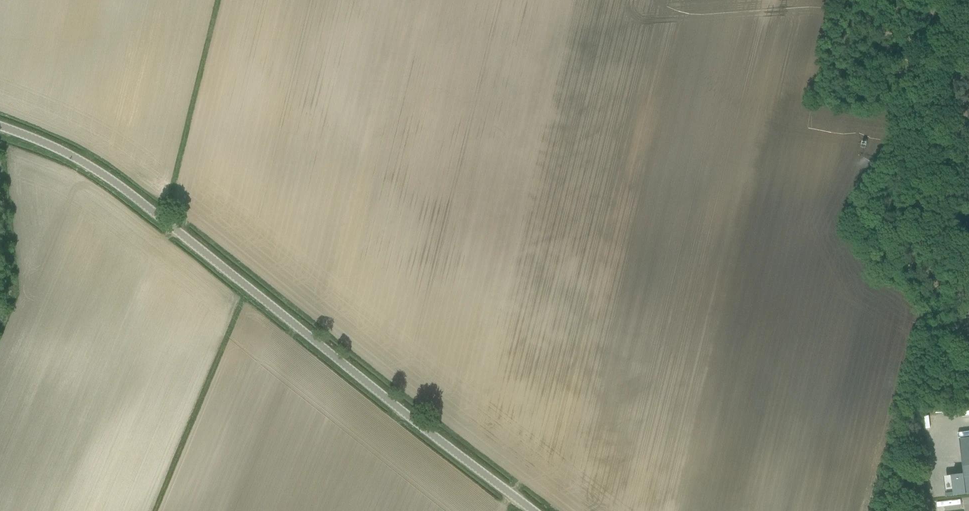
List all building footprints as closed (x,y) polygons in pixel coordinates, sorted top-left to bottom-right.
[(960,439),(967,494),(968,494),(968,438),(960,439)]
